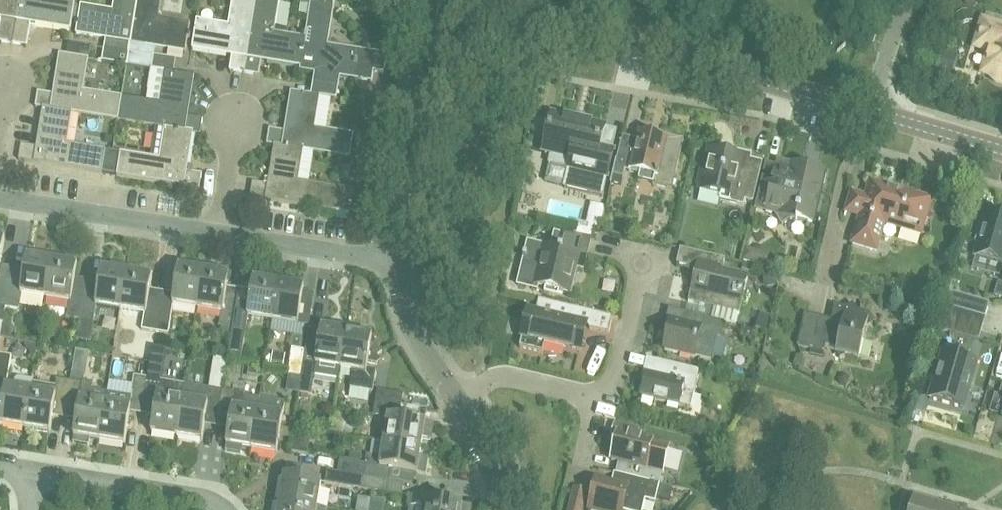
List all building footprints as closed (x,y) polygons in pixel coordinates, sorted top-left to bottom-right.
[(1,20),(0,27),(0,42),(13,44),(19,0),(0,0),(0,20),(1,20)] [(13,44),(27,46),(30,26),(36,27),(37,25),(71,31),(76,2),(65,0),(19,0),(13,44)] [(138,0),(116,0),(114,13),(81,7),(82,5),(81,5),(78,21),(76,20),(75,25),(78,25),(76,34),(77,35),(78,33),(110,38),(108,49),(105,48),(103,61),(128,65),(138,0)] [(128,65),(152,69),(154,56),(144,55),(146,39),(151,40),(151,44),(184,50),(184,52),(185,52),(188,38),(190,38),(191,34),(188,33),(190,23),(189,22),(189,25),(156,19),(159,0),(138,0),(128,65)] [(256,0),(234,0),(230,27),(197,22),(197,20),(196,20),(192,49),(231,56),(229,72),(245,74),(256,0)] [(245,74),(259,77),(261,61),(301,68),(305,39),(274,34),(279,0),(256,0),(245,74)] [(301,68),(300,72),(321,75),(319,85),(314,84),(312,96),(320,97),(337,100),(339,88),(336,87),(338,78),(373,84),(377,54),(328,46),(335,0),(312,0),(305,39),(301,68)] [(992,76),(993,78),(994,79),(996,80),(998,81),(999,82),(1000,82),(1001,83),(1001,26),(983,21),(975,47),(989,51),(983,73),(992,76)] [(118,123),(122,99),(84,93),(89,60),(59,56),(53,96),(37,93),(34,110),(42,111),(42,109),(72,114),(72,116),(118,123)] [(160,104),(122,99),(118,123),(164,130),(164,128),(193,133),(192,135),(200,136),(203,120),(188,118),(194,77),(165,73),(160,104)] [(320,97),(312,96),(291,93),(285,133),(270,130),(267,147),(274,148),(275,146),(304,150),(303,153),(350,160),(354,135),(315,129),(320,97)] [(42,109),(42,111),(37,148),(21,146),(19,161),(102,174),(106,150),(68,145),(72,116),(72,114),(42,109)] [(607,178),(613,152),(600,149),(605,128),(552,115),(551,119),(547,118),(543,137),(547,138),(544,152),(551,154),(549,164),(569,168),(564,188),(602,196),(607,177),(607,178)] [(164,128),(164,130),(159,159),(121,153),(117,178),(200,191),(203,175),(187,173),(192,135),(193,133),(164,128)] [(639,128),(629,172),(643,175),(643,172),(655,175),(653,185),(672,189),(684,139),(659,133),(658,137),(649,134),(650,131),(639,128)] [(275,146),(274,148),(268,186),(253,184),(250,199),(348,215),(353,192),(299,183),(303,153),(304,150),(275,146)] [(754,202),(762,165),(751,163),(753,154),(728,149),(727,153),(710,149),(706,166),(703,166),(698,190),(722,195),(720,201),(744,207),(746,200),(754,202)] [(619,156),(611,183),(612,183),(621,185),(623,178),(628,158),(619,156)] [(782,225),(793,218),(813,222),(824,172),(779,161),(777,168),(766,166),(757,204),(768,207),(767,212),(775,214),(782,225)] [(844,213),(859,218),(852,242),(877,249),(884,222),(921,233),(931,198),(876,182),(872,196),(850,190),(844,213)] [(593,224),(606,226),(610,204),(597,202),(593,224)] [(1001,263),(1001,213),(997,212),(996,216),(990,214),(985,228),(981,227),(977,242),(981,243),(977,256),(1001,263)] [(585,270),(592,242),(557,234),(554,249),(530,243),(522,278),(534,281),(533,285),(570,294),(576,268),(585,270)] [(712,320),(725,323),(736,325),(739,313),(740,313),(748,277),(722,271),(725,259),(680,248),(676,264),(697,269),(689,302),(715,308),(712,320)] [(23,284),(10,282),(6,309),(20,311),(22,294),(46,298),(52,261),(53,261),(53,258),(51,255),(40,253),(37,256),(36,258),(27,257),(23,284)] [(777,268),(779,259),(754,253),(752,262),(777,268)] [(52,261),(46,298),(70,302),(67,318),(81,321),(86,293),(74,292),(77,265),(53,261),(52,261)] [(199,309),(205,272),(179,267),(173,304),(199,309)] [(98,295),(86,293),(81,321),(94,323),(97,306),(122,310),(128,273),(102,269),(98,295)] [(230,276),(205,272),(199,309),(222,313),(220,327),(232,329),(233,329),(237,303),(225,301),(230,276)] [(152,277),(128,273),(122,310),(145,314),(142,331),(155,333),(160,306),(148,304),(152,277)] [(10,282),(0,280),(0,308),(6,309),(10,282)] [(233,329),(232,329),(228,359),(241,361),(247,332),(250,317),(272,320),(278,284),(254,280),(249,305),(237,303),(233,329)] [(278,284),(272,320),(298,325),(304,288),(278,284)] [(950,291),(946,305),(963,310),(986,317),(990,304),(990,303),(950,291)] [(522,337),(520,347),(543,353),(545,342),(572,348),(580,350),(586,325),(591,329),(610,333),(614,317),(602,314),(539,300),(536,311),(528,309),(522,337)] [(818,317),(811,349),(824,352),(825,346),(836,349),(835,353),(839,360),(846,356),(859,359),(866,328),(876,322),(870,313),(857,310),(853,303),(846,308),(835,306),(831,320),(828,320),(820,318),(818,317)] [(956,333),(963,310),(946,305),(940,328),(956,333)] [(173,308),(160,306),(155,333),(169,335),(173,308)] [(725,323),(712,320),(690,315),(688,327),(671,323),(665,351),(694,357),(694,356),(711,359),(716,337),(721,338),(725,323)] [(306,351),(302,378),(300,394),(313,396),(318,365),(341,369),(347,331),(322,327),(318,353),(306,351)] [(347,331),(341,369),(353,371),(350,388),(373,391),(377,364),(381,361),(378,356),(383,352),(379,349),(380,344),(371,343),(373,335),(347,331)] [(302,378),(306,351),(293,349),(289,376),(302,378)] [(977,361),(944,352),(931,398),(963,407),(977,361)] [(286,355),(274,353),(271,369),(283,371),(286,355)] [(0,354),(0,382),(8,383),(12,356),(0,354)] [(691,408),(700,370),(658,361),(656,373),(647,371),(641,397),(691,408)] [(72,373),(71,382),(67,408),(77,410),(73,436),(74,436),(73,443),(89,445),(90,439),(100,440),(106,403),(105,403),(106,394),(107,394),(107,393),(92,391),(93,384),(84,383),(85,375),(72,373)] [(143,405),(148,379),(134,377),(130,403),(143,405)] [(31,391),(33,381),(29,380),(29,381),(18,379),(16,381),(14,388),(5,387),(0,416),(0,424),(25,428),(31,391)] [(161,381),(148,379),(143,405),(155,407),(151,433),(177,437),(183,400),(185,387),(161,383),(161,381)] [(31,391),(25,428),(50,432),(54,406),(67,408),(71,382),(57,380),(55,395),(31,391)] [(223,391),(218,418),(230,420),(226,446),(227,446),(226,452),(241,454),(242,448),(251,450),(259,399),(236,395),(236,393),(236,386),(224,384),(223,391)] [(206,404),(183,400),(177,437),(202,442),(206,416),(218,418),(223,391),(209,389),(206,404)] [(377,390),(375,404),(402,408),(404,394),(377,390)] [(286,403),(259,399),(251,450),(277,454),(286,403)] [(131,407),(106,403),(100,440),(125,444),(131,407)] [(402,408),(375,404),(373,416),(388,419),(385,442),(421,448),(422,439),(433,441),(435,424),(425,423),(400,419),(402,408)] [(615,423),(610,441),(616,443),(612,461),(637,467),(634,478),(660,484),(668,448),(651,444),(652,441),(637,438),(640,428),(615,423)] [(366,464),(363,477),(389,481),(391,470),(426,475),(429,458),(419,457),(421,448),(385,442),(382,457),(367,455),(366,464)] [(340,460),(338,473),(363,477),(366,464),(340,460)] [(363,477),(338,473),(327,471),(325,485),(361,490),(363,477)] [(591,509),(595,509),(644,509),(646,500),(656,502),(660,484),(634,478),(622,475),(619,488),(597,483),(591,509)] [(317,508),(321,483),(284,477),(281,502),(317,508)] [(389,481),(363,477),(361,490),(402,497),(404,484),(389,482),(389,481)] [(575,491),(570,509),(584,509),(588,494),(575,491)] [(471,507),(462,505),(410,497),(408,508),(423,509),(471,509),(471,507)] [(939,507),(914,500),(911,509),(938,509),(939,507)]
